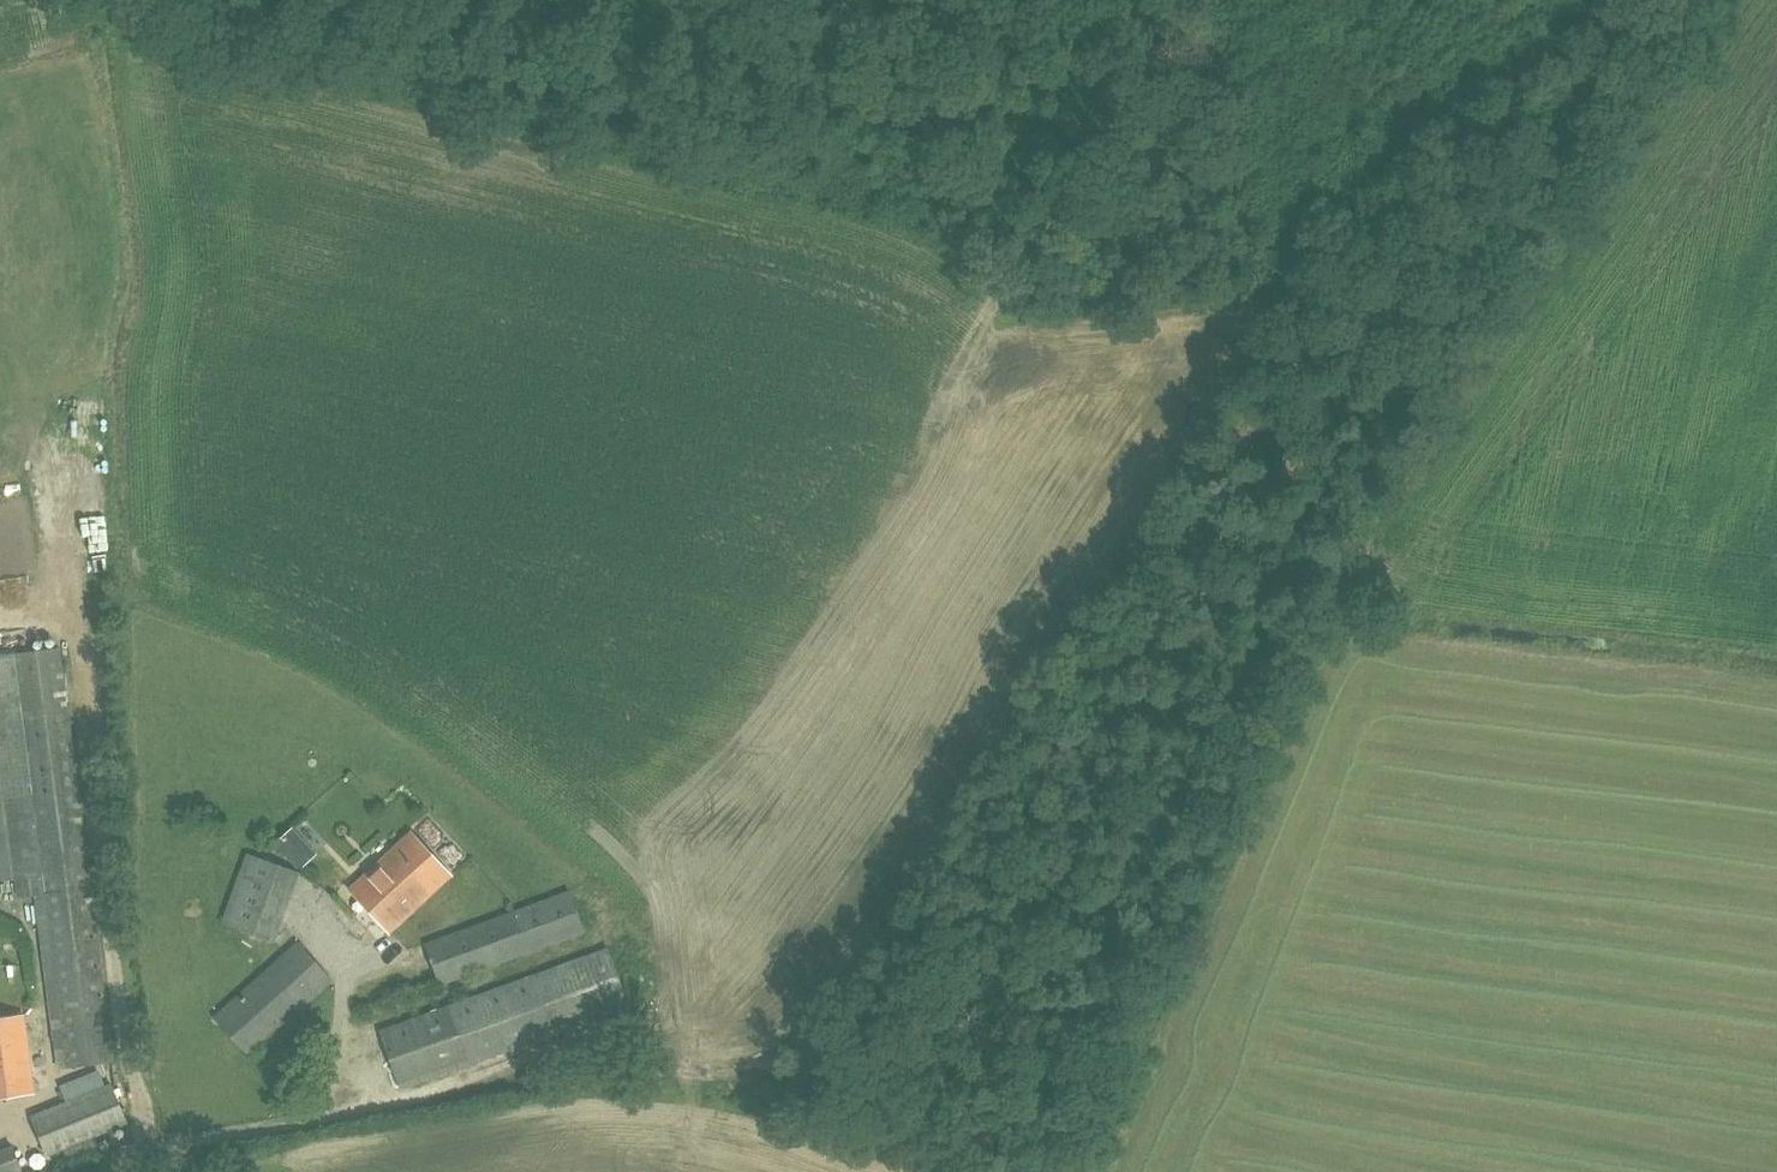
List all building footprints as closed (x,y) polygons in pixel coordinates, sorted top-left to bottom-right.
[(10,637),(40,632),(39,623),(9,628),(10,637)] [(28,738),(71,733),(60,647),(16,653),(28,738)] [(0,655),(0,769),(31,766),(16,653),(0,655)] [(92,890),(71,733),(28,738),(31,766),(46,895),(92,890)] [(0,770),(0,879),(14,877),(17,898),(46,895),(30,766),(0,770)] [(412,831),(381,860),(420,902),(451,873),(412,831)] [(275,942),(300,871),(247,851),(221,922),(275,942)] [(420,902),(381,860),(350,888),(390,930),(420,902)] [(585,930),(571,889),(424,941),(440,984),(585,930)] [(92,891),(35,896),(58,1069),(114,1063),(92,891)] [(248,1053),(332,977),(299,940),(215,1016),(248,1053)] [(628,1005),(608,947),(533,974),(553,1032),(628,1005)] [(532,974),(448,1004),(469,1062),(553,1032),(532,974)] [(448,1004),(379,1029),(400,1086),(469,1062),(448,1004)] [(0,1017),(0,1095),(34,1091),(24,1014),(0,1017)] [(125,1118),(110,1083),(33,1115),(48,1150),(125,1118)] [(0,1150),(0,1171),(23,1171),(13,1146),(0,1150)]
